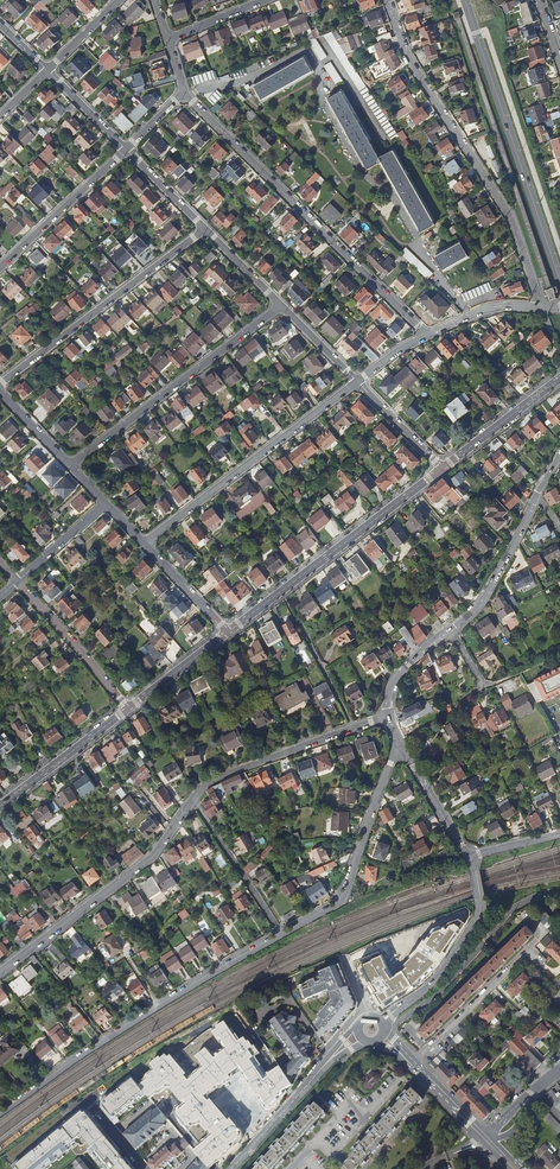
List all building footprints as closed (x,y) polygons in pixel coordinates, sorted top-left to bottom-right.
[(7,6),(11,10),(19,17),(26,9),(17,0),(13,0),(7,6)] [(88,0),(80,0),(76,3),(87,15),(95,7),(88,0)] [(122,16),(130,24),(144,11),(141,8),(144,5),(139,0),(138,0),(122,16)] [(210,5),(208,0),(198,0),(194,1),(197,9),(210,5)] [(305,13),(320,7),(318,0),(305,0),(300,2),(305,13)] [(364,9),(376,5),(374,0),(360,0),(364,9)] [(403,1),(405,0),(406,3),(404,3),(406,9),(407,8),(409,13),(418,10),(420,9),(425,7),(426,7),(425,3),(421,4),(419,0),(403,0),(403,1)] [(34,7),(38,12),(39,11),(45,5),(41,1),(40,1),(34,7)] [(534,22),(528,2),(521,5),(523,11),(521,12),(524,19),(522,19),(524,25),(534,22)] [(188,16),(184,3),(172,7),(176,20),(188,16)] [(68,9),(58,19),(60,22),(67,28),(77,18),(68,9)] [(35,14),(27,22),(31,26),(32,27),(33,26),(41,34),(48,28),(50,25),(39,13),(41,12),(39,11),(38,12),(35,14)] [(267,17),(270,24),(273,30),(289,23),(284,11),(272,16),(271,14),(267,16),(267,17)] [(368,15),(372,28),(385,24),(380,11),(368,15)] [(494,12),(482,16),(484,21),(496,17),(494,12)] [(290,24),(294,34),(307,29),(310,28),(305,14),(298,17),(299,20),(290,24)] [(121,15),(104,32),(111,40),(123,28),(122,27),(125,25),(128,28),(131,25),(130,24),(122,16),(121,15)] [(250,21),(253,29),(254,33),(267,27),(266,26),(270,24),(267,17),(263,18),(263,16),(250,21)] [(421,29),(418,17),(414,18),(413,16),(409,17),(409,16),(407,17),(408,20),(407,20),(410,29),(413,28),(414,31),(421,29)] [(57,18),(50,25),(54,28),(60,22),(58,19),(57,18)] [(234,23),(236,28),(237,32),(238,31),(239,34),(253,29),(250,21),(248,18),(234,23)] [(226,22),(229,30),(230,30),(233,35),(236,34),(234,29),(230,20),(226,22)] [(421,29),(425,40),(423,41),(425,47),(426,47),(434,44),(439,43),(434,29),(432,30),(431,25),(421,29)] [(524,30),(526,38),(527,41),(531,40),(532,43),(539,40),(538,37),(537,37),(533,26),(524,30)] [(210,29),(198,35),(200,38),(212,32),(210,29)] [(220,43),(221,46),(227,44),(225,39),(229,38),(226,29),(215,33),(216,35),(220,43)] [(50,30),(37,43),(44,50),(50,45),(53,47),(60,41),(50,30)] [(324,36),(357,86),(363,81),(357,72),(346,55),(336,40),(331,33),(324,36)] [(377,38),(379,43),(381,43),(387,40),(393,38),(391,33),(377,38)] [(212,34),(200,39),(204,48),(208,46),(209,47),(217,44),(220,43),(216,35),(213,36),(212,34)] [(345,44),(348,53),(357,50),(356,47),(361,46),(358,37),(356,34),(345,38),(345,39),(340,40),(341,45),(345,44)] [(133,38),(132,43),(133,50),(132,50),(133,57),(143,56),(141,46),(143,45),(141,37),(133,38)] [(308,42),(321,61),(327,57),(316,39),(315,39),(312,40),(308,42)] [(381,43),(387,59),(395,55),(396,55),(394,50),(391,51),(390,48),(387,40),(381,43)] [(182,48),(188,62),(204,55),(198,42),(190,45),(182,48)] [(434,44),(436,51),(442,49),(440,42),(439,43),(434,44)] [(426,47),(430,57),(434,56),(435,58),(439,57),(436,51),(434,44),(426,47)] [(527,69),(546,62),(540,46),(531,49),(531,51),(527,52),(529,58),(527,58),(529,64),(526,65),(527,69)] [(150,61),(167,56),(165,51),(149,56),(150,61)] [(108,52),(99,60),(110,70),(115,66),(113,65),(117,61),(108,52)] [(0,54),(0,71),(9,62),(0,54)] [(387,59),(393,69),(401,65),(395,55),(387,59)] [(150,61),(156,79),(165,76),(163,70),(165,70),(163,62),(168,60),(167,56),(150,61)] [(76,76),(80,80),(90,70),(78,57),(68,67),(72,71),(76,76)] [(125,59),(124,64),(127,63),(125,69),(130,68),(132,57),(125,59)] [(304,58),(254,87),(262,101),(312,72),(304,58)] [(17,59),(7,69),(11,74),(13,73),(20,80),(29,71),(17,59)] [(458,60),(444,65),(448,76),(451,74),(451,77),(458,74),(457,72),(462,71),(458,60)] [(324,66),(336,84),(342,80),(331,62),(324,66)] [(528,72),(533,87),(535,86),(545,83),(542,74),(545,73),(543,67),(528,72)] [(192,77),(195,84),(214,78),(215,78),(212,71),(211,71),(192,77)] [(135,89),(136,93),(146,90),(144,86),(146,85),(142,72),(133,75),(135,81),(132,82),(134,89),(135,89)] [(81,84),(91,95),(100,86),(90,75),(81,84)] [(389,84),(396,94),(407,87),(400,77),(389,84)] [(464,78),(449,83),(452,93),(453,97),(461,94),(461,92),(466,90),(463,84),(466,83),(464,78)] [(364,83),(366,86),(370,92),(376,88),(370,79),(364,83)] [(535,86),(540,101),(551,97),(549,89),(550,89),(548,82),(545,83),(535,86)] [(360,91),(391,140),(398,135),(391,125),(388,120),(380,108),(370,92),(366,86),(360,91)] [(99,95),(107,104),(109,102),(113,107),(116,104),(115,102),(117,101),(115,99),(117,97),(112,93),(114,91),(112,89),(110,90),(107,87),(99,95)] [(47,104),(56,96),(51,91),(49,93),(46,90),(39,96),(47,104)] [(382,163),(422,234),(436,226),(393,151),(380,158),(341,90),(327,99),(368,171),(382,163)] [(217,91),(209,100),(214,105),(223,96),(217,91)] [(148,95),(141,102),(149,109),(149,110),(158,101),(152,95),(148,95)] [(408,107),(395,115),(399,120),(417,108),(414,104),(416,103),(411,95),(403,100),(408,107)] [(57,102),(55,100),(41,113),(49,121),(53,117),(57,120),(66,111),(69,114),(75,107),(72,104),(65,110),(63,107),(62,108),(57,103),(57,102)] [(141,102),(128,115),(135,123),(149,109),(141,102)] [(230,102),(221,112),(229,120),(239,110),(230,102)] [(217,103),(211,110),(214,113),(221,107),(217,103)] [(122,104),(110,117),(113,120),(125,108),(122,104)] [(380,108),(388,120),(391,119),(383,106),(380,108)] [(546,121),(541,106),(529,110),(534,125),(546,121)] [(423,107),(411,116),(418,126),(430,118),(423,107)] [(551,115),(552,117),(548,118),(549,121),(553,120),(554,120),(559,118),(559,107),(558,108),(559,110),(557,111),(558,112),(551,115)] [(477,123),(473,108),(461,112),(462,118),(464,118),(466,126),(477,123)] [(244,118),(249,123),(257,115),(252,110),(244,118)] [(23,117),(30,124),(35,120),(28,112),(23,117)] [(134,125),(122,113),(114,120),(126,133),(134,125)] [(187,119),(188,118),(182,113),(173,123),(186,136),(195,127),(187,119)] [(63,124),(75,136),(83,128),(77,121),(78,120),(72,115),(63,124)] [(195,126),(188,118),(187,119),(195,127),(195,126)] [(553,120),(549,121),(545,123),(547,128),(555,126),(554,120),(553,120)] [(406,121),(399,126),(402,130),(409,125),(406,121)] [(438,123),(425,132),(433,144),(439,141),(434,134),(442,128),(438,123)] [(30,124),(17,137),(26,146),(39,133),(30,124)] [(550,140),(547,131),(546,131),(544,126),(542,127),(542,126),(535,128),(537,134),(535,135),(537,138),(539,138),(541,143),(550,140)] [(204,131),(200,128),(191,137),(202,148),(210,140),(210,138),(207,135),(205,135),(203,132),(204,131)] [(75,140),(86,152),(90,148),(95,143),(89,137),(90,136),(84,131),(75,140)] [(257,139),(268,150),(276,142),(265,131),(257,139)] [(5,143),(1,146),(11,156),(21,146),(10,135),(6,140),(8,142),(6,144),(5,143)] [(44,138),(50,145),(52,146),(55,143),(48,135),(44,138)] [(147,147),(158,159),(167,150),(156,138),(147,147)] [(558,159),(558,158),(559,158),(559,138),(551,141),(558,159)] [(406,139),(402,141),(407,149),(411,146),(406,139)] [(439,145),(448,159),(456,154),(452,150),(454,149),(448,139),(439,145)] [(549,142),(555,159),(558,159),(551,141),(549,142)] [(209,149),(220,161),(227,153),(216,142),(209,149)] [(48,149),(40,156),(45,161),(46,161),(50,165),(58,158),(53,153),(56,151),(52,146),(50,145),(47,148),(48,149)] [(86,152),(80,158),(89,167),(98,157),(90,148),(86,152)] [(485,153),(488,159),(494,156),(491,150),(485,153)] [(295,152),(285,162),(286,163),(289,166),(299,155),(295,152)] [(442,163),(450,175),(455,172),(457,175),(461,171),(455,162),(459,159),(456,154),(448,159),(442,163)] [(31,165),(32,167),(31,168),(37,175),(46,167),(39,159),(37,160),(38,162),(36,163),(35,162),(31,165)] [(162,167),(170,175),(174,172),(180,179),(188,170),(182,164),(178,167),(170,159),(162,167)] [(233,161),(221,174),(220,175),(225,180),(231,175),(238,182),(245,175),(241,171),(240,172),(238,170),(240,168),(233,161)] [(286,163),(277,171),(283,176),(291,168),(289,166),(286,163)] [(74,179),(79,174),(72,167),(67,171),(74,179)] [(209,174),(215,180),(220,175),(221,174),(215,168),(209,174)] [(315,174),(298,192),(302,196),(311,186),(319,177),(315,174)] [(128,183),(140,195),(141,193),(144,196),(149,191),(150,190),(147,187),(148,187),(136,175),(128,183)] [(186,177),(178,185),(187,193),(195,185),(186,177)] [(448,183),(452,189),(454,187),(459,194),(462,195),(464,193),(465,194),(471,190),(470,189),(474,186),(468,178),(459,184),(455,179),(448,183)] [(37,182),(27,190),(29,193),(39,184),(37,182)] [(0,193),(0,197),(1,198),(14,186),(11,183),(0,193)] [(103,191),(112,201),(122,192),(113,183),(103,191)] [(246,190),(259,203),(267,195),(258,186),(257,187),(253,183),(246,190)] [(44,190),(50,197),(54,193),(48,186),(44,190)] [(311,186),(302,196),(309,203),(319,194),(311,186)] [(204,196),(215,207),(224,198),(213,187),(204,196)] [(15,188),(11,193),(12,194),(10,196),(11,197),(8,200),(13,206),(17,202),(20,204),(26,197),(23,194),(22,195),(15,188)] [(42,188),(31,199),(39,207),(50,197),(44,190),(42,188)] [(140,199),(151,210),(160,202),(149,191),(144,196),(140,199)] [(122,192),(112,201),(114,203),(118,200),(119,201),(125,195),(122,192)] [(96,196),(95,195),(87,203),(96,213),(97,211),(99,214),(105,208),(103,205),(104,204),(106,201),(99,193),(96,196)] [(263,206),(265,207),(263,210),(267,214),(278,202),(272,196),(263,206)] [(458,204),(468,219),(476,213),(480,211),(474,202),(472,203),(468,197),(458,204)] [(90,214),(82,205),(77,211),(81,215),(76,219),(81,223),(90,214)] [(322,214),(333,224),(341,216),(331,205),(322,214)] [(476,213),(485,226),(496,219),(487,206),(480,211),(476,213)] [(150,216),(160,227),(170,218),(166,214),(165,214),(159,207),(150,216)] [(447,211),(451,217),(455,214),(451,208),(447,211)] [(288,211),(275,224),(278,227),(281,224),(291,214),(288,211)] [(221,212),(212,221),(220,228),(223,224),(225,222),(230,227),(237,219),(232,214),(228,218),(221,212)] [(291,214),(281,224),(284,227),(283,228),(284,229),(282,231),(286,234),(298,221),(291,214)] [(23,220),(32,229),(36,226),(26,216),(23,220)] [(355,217),(340,232),(343,234),(350,226),(351,227),(358,220),(355,217)] [(129,218),(126,222),(132,228),(135,225),(129,218)] [(16,219),(6,229),(15,238),(24,228),(16,219)] [(65,221),(54,231),(65,243),(76,232),(65,221)] [(171,223),(160,233),(167,240),(173,234),(175,235),(179,232),(171,223)] [(107,229),(112,235),(112,234),(116,231),(111,225),(107,229)] [(236,225),(230,232),(233,235),(240,228),(236,225)] [(350,226),(343,234),(342,236),(350,244),(359,235),(351,227),(350,226)] [(243,230),(233,240),(241,248),(251,238),(243,230)] [(376,236),(385,244),(388,241),(379,232),(376,236)] [(53,234),(44,244),(52,253),(62,244),(53,234)] [(169,242),(175,235),(173,234),(167,240),(169,242)] [(306,234),(297,244),(309,256),(318,248),(310,240),(311,239),(306,234)] [(140,256),(150,247),(148,245),(140,236),(130,246),(140,256)] [(150,247),(153,250),(156,247),(151,242),(148,245),(150,247)] [(112,258),(121,267),(133,256),(121,243),(115,249),(118,252),(112,258)] [(461,243),(435,258),(443,272),(469,257),(461,243)] [(406,258),(428,280),(433,274),(406,248),(401,254),(402,255),(406,258)] [(30,257),(37,265),(46,257),(45,256),(48,254),(43,249),(40,251),(38,249),(30,257)] [(255,249),(249,256),(252,260),(259,253),(255,249)] [(495,250),(484,258),(490,268),(502,260),(495,250)] [(89,257),(91,258),(86,263),(89,266),(101,255),(98,252),(94,254),(93,253),(89,257)] [(212,252),(205,259),(209,264),(213,260),(216,257),(212,252)] [(367,260),(383,275),(385,273),(388,276),(395,269),(391,266),(394,263),(389,258),(385,263),(374,252),(367,260)] [(322,261),(335,273),(342,266),(329,254),(322,261)] [(230,278),(219,266),(213,260),(209,264),(200,273),(206,279),(210,275),(221,286),(230,278)] [(258,267),(266,274),(272,268),(264,260),(258,267)] [(111,262),(100,272),(108,280),(119,270),(111,262)] [(196,262),(189,269),(190,271),(197,263),(196,262)] [(197,263),(190,271),(196,276),(203,269),(197,263)] [(180,270),(170,279),(179,288),(192,275),(183,265),(179,269),(180,270)] [(25,274),(21,278),(30,287),(40,277),(31,267),(24,273),(25,274)] [(274,283),(281,291),(282,290),(284,293),(293,284),(290,281),(289,282),(282,275),(283,274),(278,269),(272,275),(277,280),(274,283)] [(502,269),(490,277),(493,282),(505,274),(502,269)] [(72,279),(66,273),(62,277),(68,282),(72,279)] [(331,275),(320,286),(324,290),(335,278),(331,275)] [(336,285),(348,297),(356,288),(349,281),(350,280),(345,275),(336,285)] [(396,284),(406,294),(413,286),(403,276),(396,284)] [(221,286),(232,297),(241,289),(240,288),(243,286),(238,281),(236,284),(230,278),(221,286)] [(93,279),(81,289),(89,298),(101,287),(93,279)] [(14,280),(3,291),(11,300),(23,288),(14,280)] [(516,285),(504,289),(505,295),(509,294),(510,296),(514,295),(513,293),(518,291),(519,293),(524,291),(521,282),(516,284),(516,285)] [(169,283),(159,293),(169,303),(179,293),(169,283)] [(489,283),(462,294),(465,301),(492,290),(489,283)] [(289,294),(302,306),(310,298),(297,286),(289,294)] [(366,314),(375,304),(370,299),(373,296),(365,289),(363,288),(359,291),(361,293),(356,298),(363,304),(360,308),(366,314)] [(149,298),(145,302),(154,311),(165,301),(155,290),(150,294),(152,296),(149,298)] [(68,298),(70,302),(69,302),(72,306),(74,305),(79,312),(87,305),(82,299),(83,298),(80,294),(79,295),(76,292),(68,298)] [(235,301),(248,314),(259,304),(248,293),(244,298),(241,296),(235,301)] [(450,307),(437,295),(432,300),(427,296),(421,301),(430,309),(432,307),(441,316),(450,307)] [(72,310),(63,301),(50,313),(60,323),(64,320),(63,319),(65,317),(65,318),(69,314),(72,310)] [(133,308),(129,312),(138,322),(149,311),(141,303),(135,309),(133,308)] [(305,312),(309,317),(310,316),(320,325),(328,316),(319,307),(314,303),(305,312)] [(37,304),(30,309),(28,306),(17,315),(25,324),(27,322),(24,318),(24,315),(28,312),(30,313),(31,312),(35,316),(42,310),(41,308),(37,304)] [(336,313),(341,308),(338,304),(332,310),(336,313)] [(379,307),(371,315),(376,321),(382,314),(389,321),(393,317),(385,309),(381,305),(379,307)] [(173,310),(176,313),(179,316),(183,313),(176,307),(173,310)] [(225,309),(211,322),(212,323),(221,332),(229,325),(228,324),(234,319),(228,313),(226,311),(225,309)] [(228,313),(234,319),(234,320),(236,322),(240,318),(231,309),(228,313)] [(112,318),(108,321),(118,332),(124,327),(126,328),(133,322),(122,310),(113,319),(112,318)] [(176,313),(167,320),(170,323),(179,316),(176,313)] [(542,314),(550,335),(556,333),(549,315),(542,314)] [(333,317),(323,327),(329,333),(335,338),(345,329),(333,317)] [(368,324),(364,328),(371,335),(366,340),(375,349),(387,338),(377,328),(380,326),(379,325),(373,319),(368,324)] [(102,320),(93,329),(102,338),(106,335),(110,330),(111,330),(102,320)] [(515,331),(505,320),(502,323),(502,324),(495,331),(504,341),(515,331)] [(350,328),(353,332),(356,329),(360,325),(356,322),(350,328)] [(387,331),(394,338),(403,329),(396,322),(387,331)] [(212,323),(201,333),(210,342),(221,332),(212,323)] [(281,323),(271,331),(278,341),(289,333),(281,323)] [(13,335),(23,345),(32,336),(22,326),(13,335)] [(44,329),(37,336),(40,339),(47,333),(44,329)] [(498,339),(489,329),(484,334),(485,335),(480,340),(487,348),(498,339)] [(445,334),(451,340),(455,337),(452,330),(445,334)] [(531,340),(540,352),(551,343),(542,331),(531,340)] [(87,332),(77,341),(85,349),(94,341),(87,332)] [(351,335),(340,345),(345,349),(346,349),(348,351),(347,353),(351,357),(360,348),(353,341),(358,336),(353,332),(351,335)] [(454,341),(463,351),(468,346),(467,345),(472,341),(463,332),(454,341)] [(185,344),(194,354),(202,347),(206,344),(196,333),(185,344)] [(252,344),(246,349),(248,352),(250,354),(253,359),(264,350),(256,339),(251,343),(252,344)] [(76,340),(64,352),(72,360),(81,352),(82,353),(86,350),(85,349),(77,341),(76,340)] [(149,340),(144,345),(147,348),(152,343),(149,340)] [(296,340),(286,348),(293,358),(303,350),(296,340)] [(439,348),(449,359),(457,352),(447,340),(439,348)] [(508,351),(509,352),(516,345),(514,342),(506,349),(508,351)] [(129,345),(118,356),(116,355),(115,356),(116,357),(119,360),(134,349),(129,345)] [(135,349),(140,354),(147,348),(144,345),(140,348),(139,347),(135,349)] [(236,355),(244,365),(253,359),(250,354),(248,352),(246,349),(245,348),(236,355)] [(53,353),(59,360),(63,356),(56,349),(53,352),(53,353)] [(186,359),(179,352),(176,349),(174,349),(171,352),(169,350),(165,354),(170,360),(171,359),(180,368),(184,364),(182,362),(186,359)] [(379,358),(371,350),(366,354),(374,362),(379,358)] [(435,350),(425,360),(434,369),(437,367),(444,360),(435,350)] [(9,361),(0,351),(0,370),(9,361)] [(151,362),(161,372),(171,361),(170,360),(165,354),(162,351),(151,362)] [(303,361),(316,379),(327,371),(313,353),(303,361)] [(533,357),(541,366),(542,365),(535,355),(533,357)] [(116,357),(102,368),(105,371),(112,366),(120,361),(119,360),(116,357)] [(411,365),(419,374),(427,366),(419,357),(411,365)] [(522,366),(530,376),(541,366),(533,357),(522,366)] [(444,360),(437,367),(439,369),(447,363),(444,360)] [(497,361),(493,364),(500,374),(504,370),(497,361)] [(222,373),(231,386),(243,377),(234,365),(222,373)] [(105,372),(110,378),(117,373),(112,366),(105,371),(105,372)] [(151,367),(138,379),(146,388),(155,378),(156,379),(160,376),(151,367)] [(510,377),(520,387),(520,386),(522,386),(523,384),(523,382),(526,380),(527,380),(529,378),(529,377),(529,376),(520,367),(518,370),(517,369),(514,371),(515,373),(510,377)] [(395,379),(404,388),(411,382),(413,384),(418,379),(407,368),(395,379)] [(76,371),(66,380),(73,387),(81,380),(86,385),(88,382),(81,375),(80,376),(76,371)] [(203,381),(214,395),(226,385),(215,371),(203,381)] [(325,374),(312,384),(319,392),(332,382),(325,374)] [(62,395),(66,398),(73,391),(62,381),(56,388),(63,394),(62,395)] [(17,391),(25,399),(34,391),(26,383),(17,391)] [(308,386),(316,395),(318,393),(310,383),(308,386)] [(478,392),(490,406),(494,402),(496,405),(500,401),(498,399),(498,398),(486,384),(478,392)] [(505,388),(510,394),(515,390),(509,384),(505,388)] [(194,408),(207,398),(198,386),(193,390),(194,391),(186,397),(194,408)] [(130,394),(136,402),(145,396),(141,391),(140,389),(139,388),(130,394)] [(288,398),(294,407),(306,398),(301,391),(300,389),(297,392),(288,398)] [(50,390),(37,402),(44,409),(46,407),(51,412),(61,402),(50,390)] [(95,397),(101,402),(104,399),(99,393),(95,397)] [(125,394),(113,403),(120,411),(124,408),(123,407),(131,400),(125,394)] [(253,394),(241,403),(246,409),(253,404),(255,408),(261,404),(253,394)] [(276,399),(270,404),(277,412),(283,407),(284,408),(288,405),(281,395),(276,399)] [(447,406),(457,420),(469,411),(459,397),(447,406)] [(173,405),(185,420),(194,413),(188,406),(187,407),(180,398),(176,401),(177,402),(173,405)] [(353,409),(360,416),(367,409),(360,402),(353,409)] [(98,413),(105,422),(114,415),(107,406),(98,413)] [(548,416),(550,418),(546,422),(548,425),(553,422),(555,424),(559,420),(559,406),(548,416)] [(93,413),(87,407),(83,411),(89,417),(93,413)] [(356,420),(345,408),(338,415),(338,416),(336,418),(336,417),(330,422),(339,431),(346,424),(349,427),(356,420)] [(367,409),(360,416),(368,424),(375,417),(367,409)] [(229,420),(235,415),(232,410),(225,415),(229,420)] [(162,419),(171,431),(183,422),(175,413),(168,418),(167,416),(162,419)] [(221,418),(225,424),(228,423),(229,422),(225,415),(221,418)] [(548,428),(547,428),(539,419),(537,417),(525,429),(526,430),(524,432),(530,439),(540,430),(542,433),(548,428)] [(539,419),(547,428),(548,427),(540,419),(539,419)] [(62,423),(57,428),(65,436),(75,425),(71,420),(66,425),(63,422),(62,423)] [(157,420),(145,429),(156,443),(160,439),(156,433),(163,428),(157,420)] [(7,440),(11,436),(13,438),(19,431),(10,421),(0,431),(0,432),(7,440)] [(84,422),(71,434),(80,443),(92,431),(84,422)] [(240,431),(251,445),(256,442),(254,439),(257,437),(251,428),(252,427),(250,423),(248,425),(245,422),(238,427),(241,431),(240,431)] [(221,428),(216,431),(220,437),(219,438),(222,442),(224,445),(229,440),(224,434),(232,428),(228,423),(225,424),(224,425),(223,424),(220,426),(221,428)] [(375,431),(382,439),(390,432),(382,424),(375,431)] [(192,431),(194,436),(206,430),(203,425),(192,431)] [(130,437),(138,431),(136,429),(128,435),(130,437)] [(316,441),(324,450),(337,439),(329,430),(316,441)] [(382,439),(390,447),(397,439),(390,432),(382,439)] [(441,432),(432,441),(441,449),(450,440),(441,432)] [(20,434),(10,443),(16,449),(17,449),(20,452),(28,445),(22,439),(23,438),(20,434)] [(516,434),(504,445),(505,446),(512,454),(513,456),(517,453),(514,449),(523,441),(516,434)] [(127,442),(135,452),(147,443),(143,438),(139,441),(136,437),(135,436),(127,442)] [(300,447),(308,458),(319,449),(310,439),(300,447)] [(240,444),(246,451),(249,448),(244,441),(240,444)] [(210,452),(217,462),(230,453),(224,445),(222,442),(210,452)] [(502,448),(509,456),(512,454),(505,446),(502,448)] [(289,456),(298,466),(304,461),(306,464),(310,460),(308,458),(300,447),(289,456)] [(405,447),(397,454),(401,458),(396,462),(400,466),(405,461),(412,454),(405,447)] [(115,462),(120,468),(121,467),(124,472),(133,465),(121,449),(111,457),(110,457),(110,458),(110,459),(110,460),(110,461),(111,461),(111,462),(112,462),(113,462),(114,462),(115,462)] [(491,459),(498,466),(501,469),(506,465),(502,462),(507,458),(500,450),(491,459)] [(405,461),(412,469),(420,462),(412,454),(405,461)] [(26,464),(37,475),(46,466),(36,455),(26,464)] [(277,464),(284,473),(293,466),(286,457),(282,460),(277,464)] [(483,468),(487,472),(488,473),(494,480),(503,472),(501,469),(498,466),(491,459),(487,462),(488,463),(486,465),(483,468)] [(137,468),(134,470),(138,475),(144,470),(136,460),(134,462),(137,468)] [(97,467),(107,481),(113,477),(103,463),(97,467)] [(385,473),(394,482),(395,484),(403,476),(393,465),(385,473)] [(191,473),(199,483),(199,484),(208,477),(205,473),(202,470),(200,466),(191,473)] [(519,469),(512,476),(517,482),(525,476),(528,472),(527,471),(524,468),(523,466),(519,469)] [(44,476),(54,487),(63,479),(53,467),(44,476)] [(154,478),(158,474),(154,469),(149,473),(153,478),(154,478)] [(483,471),(482,470),(481,470),(478,474),(484,481),(487,478),(488,477),(483,471)] [(255,477),(264,488),(273,481),(265,471),(259,475),(258,474),(255,477)] [(339,474),(349,486),(353,483),(342,471),(339,474)] [(448,475),(444,478),(451,485),(454,482),(456,486),(454,488),(454,489),(463,498),(467,494),(463,490),(462,490),(458,486),(467,479),(461,471),(451,479),(448,475)] [(2,487),(3,486),(6,489),(13,483),(3,472),(0,475),(0,487),(2,487)] [(187,476),(195,486),(199,483),(191,473),(187,476)] [(385,473),(376,482),(381,488),(384,491),(394,482),(385,473)] [(154,478),(160,487),(165,483),(158,474),(154,478)] [(37,475),(31,480),(34,483),(40,477),(37,475)] [(11,478),(17,485),(19,482),(14,476),(11,478)] [(372,477),(358,489),(366,499),(377,490),(378,491),(381,488),(376,482),(372,477)] [(153,478),(149,481),(154,487),(158,484),(153,478)] [(434,486),(426,492),(434,501),(446,493),(452,499),(447,504),(452,509),(457,505),(457,504),(463,498),(454,489),(454,488),(451,485),(444,478),(434,486)] [(56,489),(67,500),(77,490),(67,479),(56,489)] [(124,486),(132,495),(140,489),(132,479),(124,486)] [(241,506),(257,493),(250,483),(241,490),(241,492),(234,497),(241,506)] [(172,493),(173,494),(178,501),(180,503),(189,496),(182,486),(172,493)] [(552,506),(555,504),(559,501),(559,495),(556,489),(546,496),(552,506)] [(294,494),(299,500),(303,497),(298,491),(294,494)] [(503,501),(511,509),(522,499),(514,491),(503,501)] [(342,492),(330,505),(331,505),(328,509),(336,516),(339,513),(340,513),(343,509),(345,511),(349,506),(348,504),(351,500),(342,492)] [(147,507),(137,495),(127,502),(133,510),(136,507),(140,513),(147,507)] [(83,496),(73,506),(80,513),(90,503),(83,496)] [(158,505),(165,515),(170,511),(168,509),(172,506),(166,499),(158,505)] [(264,503),(273,515),(277,511),(268,500),(264,503)] [(492,510),(494,512),(487,518),(497,529),(506,522),(502,518),(508,512),(497,501),(492,505),(490,505),(490,506),(489,507),(490,508),(490,510),(492,510)] [(201,517),(213,532),(220,526),(217,522),(221,519),(213,508),(201,517)] [(17,510),(10,516),(13,518),(19,512),(17,510)] [(331,521),(322,510),(309,520),(317,532),(331,521)] [(57,511),(52,517),(55,520),(61,515),(57,511)] [(414,516),(407,522),(405,523),(411,531),(413,529),(416,532),(419,529),(418,527),(426,521),(422,517),(418,512),(414,516)] [(94,528),(101,535),(110,526),(108,524),(111,522),(106,517),(94,528)] [(8,518),(4,521),(8,526),(12,523),(8,518)] [(447,522),(442,526),(448,533),(452,528),(447,522)] [(40,530),(35,535),(39,540),(38,541),(42,546),(51,539),(50,538),(52,536),(51,533),(49,531),(52,529),(47,523),(39,530),(40,530)] [(55,527),(60,533),(63,530),(58,524),(55,527)] [(409,539),(397,524),(387,531),(389,535),(388,536),(393,543),(395,542),(399,547),(409,539)] [(537,542),(552,534),(546,524),(535,530),(537,533),(533,535),(537,542)] [(188,534),(197,545),(205,538),(197,527),(188,534)] [(309,528),(297,538),(307,550),(311,547),(310,546),(318,540),(309,528)] [(116,531),(107,540),(117,552),(123,547),(120,543),(124,539),(116,531)] [(487,534),(476,543),(484,554),(495,544),(487,534)] [(77,541),(83,547),(86,544),(81,538),(77,541)] [(293,538),(281,547),(291,560),(303,551),(293,538)] [(365,549),(375,560),(378,558),(385,566),(391,561),(375,541),(365,549)] [(19,544),(8,554),(17,563),(20,560),(24,563),(31,557),(25,551),(27,549),(27,548),(25,545),(23,546),(21,543),(20,545),(19,544)] [(170,553),(178,560),(186,552),(179,544),(170,553)] [(542,552),(547,562),(559,555),(559,552),(556,545),(542,552)] [(470,561),(464,566),(472,575),(481,568),(480,566),(483,564),(468,547),(462,552),(470,561)] [(128,548),(118,557),(124,563),(129,558),(127,556),(131,552),(128,548)] [(76,549),(68,556),(70,558),(65,563),(71,570),(80,562),(82,564),(86,559),(76,549)] [(261,556),(263,560),(276,553),(273,549),(261,556)] [(450,553),(454,560),(461,555),(456,549),(450,553)] [(186,552),(178,560),(185,568),(193,560),(186,552)] [(145,553),(139,558),(142,561),(148,556),(145,553)] [(276,553),(265,562),(273,574),(285,564),(276,553)] [(335,561),(344,574),(348,571),(350,574),(354,571),(358,577),(370,568),(360,554),(353,559),(352,558),(347,562),(342,556),(335,561)] [(528,560),(535,573),(545,567),(539,555),(528,560)] [(144,561),(139,565),(140,566),(135,571),(142,580),(152,570),(144,561)] [(323,570),(328,577),(335,587),(347,579),(344,574),(335,561),(329,566),(323,570)] [(210,570),(204,574),(205,576),(209,580),(210,579),(212,582),(211,583),(215,588),(225,579),(215,567),(214,566),(210,570)] [(417,567),(410,574),(412,577),(420,570),(417,567)] [(249,575),(258,587),(267,580),(258,568),(249,575)] [(317,575),(321,582),(328,577),(323,570),(317,575)] [(528,570),(511,579),(516,590),(521,587),(522,590),(533,585),(532,583),(534,582),(528,570)] [(324,585),(315,592),(322,604),(330,598),(333,602),(338,599),(333,590),(335,588),(335,587),(328,577),(321,582),(324,585)] [(42,585),(48,592),(47,593),(54,600),(55,599),(63,592),(58,587),(56,589),(55,587),(57,585),(50,578),(42,585)] [(160,580),(151,588),(160,598),(163,596),(169,590),(160,580)] [(466,581),(454,590),(460,597),(472,587),(466,581)] [(127,588),(133,594),(139,589),(134,583),(127,588)] [(242,583),(227,595),(234,605),(250,593),(242,583)] [(299,589),(303,596),(309,592),(305,585),(299,589)] [(55,599),(60,604),(59,605),(71,618),(75,614),(74,613),(83,605),(74,595),(69,600),(66,596),(71,591),(68,587),(63,592),(55,599)] [(169,590),(163,596),(167,600),(164,602),(173,611),(181,604),(178,601),(179,600),(176,597),(176,598),(169,590)] [(302,603),(298,606),(304,615),(308,612),(309,613),(319,606),(309,592),(303,596),(305,599),(301,602),(302,603)] [(105,593),(100,598),(104,603),(110,598),(105,593)] [(453,594),(445,600),(452,608),(459,601),(453,594)] [(509,606),(503,596),(498,599),(499,601),(496,603),(501,611),(499,613),(502,619),(504,622),(517,613),(515,610),(511,605),(509,606)] [(514,596),(509,598),(512,606),(517,604),(514,596)] [(442,600),(435,606),(442,615),(450,609),(442,600)] [(7,608),(13,614),(11,616),(16,622),(17,621),(26,613),(16,602),(14,604),(13,602),(7,608)] [(181,604),(173,611),(180,619),(190,610),(183,602),(181,604)] [(421,605),(410,614),(415,620),(418,624),(429,615),(421,605)] [(17,621),(27,632),(36,625),(26,613),(17,621)] [(73,621),(80,629),(82,627),(84,630),(92,624),(82,613),(73,621)] [(438,618),(443,624),(444,625),(447,621),(442,615),(438,618)] [(438,618),(432,624),(436,629),(443,624),(438,618)] [(478,626),(485,637),(497,629),(490,618),(478,626)] [(198,619),(185,628),(188,633),(192,631),(195,635),(204,628),(198,619)] [(261,629),(269,643),(281,637),(273,621),(268,624),(269,625),(261,629)] [(290,636),(295,645),(302,641),(297,631),(292,622),(284,626),(289,636),(290,636)] [(383,626),(389,633),(394,630),(388,622),(383,626)] [(96,634),(107,646),(117,637),(106,625),(96,634)] [(400,630),(407,640),(412,647),(413,649),(420,643),(427,637),(418,625),(410,632),(406,626),(400,630)] [(173,639),(170,635),(161,626),(156,630),(156,632),(159,635),(155,638),(153,636),(149,640),(149,641),(161,653),(166,649),(164,647),(168,643),(169,644),(173,639)] [(346,626),(332,636),(339,645),(347,640),(349,642),(355,638),(346,626)] [(40,630),(31,637),(38,645),(39,645),(42,648),(49,642),(47,638),(40,630)] [(407,640),(395,648),(401,657),(405,653),(404,650),(405,649),(406,651),(412,647),(407,640)] [(60,646),(56,641),(50,646),(54,650),(60,646)] [(161,653),(149,641),(144,646),(151,653),(142,661),(149,670),(157,663),(162,660),(165,657),(161,653)] [(249,652),(256,664),(268,656),(259,641),(251,645),(254,649),(249,652)] [(115,644),(104,653),(109,659),(120,650),(115,644)] [(389,646),(379,653),(385,661),(395,654),(389,646)] [(478,659),(483,668),(485,667),(487,670),(495,665),(493,662),(498,658),(493,650),(478,659)] [(49,655),(45,651),(38,657),(33,661),(42,671),(51,664),(46,658),(49,655)] [(224,665),(231,677),(239,673),(240,675),(250,669),(241,652),(234,656),(235,659),(224,665)] [(375,653),(362,662),(369,672),(377,666),(378,668),(383,665),(375,653)] [(422,659),(427,665),(429,664),(431,667),(434,664),(429,654),(422,659)] [(268,656),(256,664),(257,665),(269,658),(268,656)] [(56,665),(53,667),(58,674),(61,672),(62,673),(71,666),(70,665),(76,660),(74,657),(68,662),(67,661),(66,662),(63,658),(55,664),(56,665)] [(437,664),(442,675),(456,669),(451,658),(437,664)] [(535,680),(536,680),(536,682),(529,686),(539,703),(545,699),(546,701),(559,694),(559,668),(535,680)] [(421,676),(422,678),(419,678),(423,689),(441,682),(436,670),(429,672),(424,673),(425,674),(421,676)] [(191,683),(198,697),(203,695),(201,692),(211,688),(205,676),(191,683)] [(127,681),(122,684),(128,692),(129,692),(138,685),(135,681),(136,680),(134,677),(128,682),(127,681)] [(314,687),(318,694),(322,692),(324,697),(320,699),(325,707),(337,700),(327,680),(314,687)] [(289,686),(299,704),(311,698),(307,690),(303,693),(297,682),(289,686)] [(359,683),(346,690),(351,700),(359,695),(360,697),(365,695),(359,683)] [(287,691),(275,697),(280,707),(282,705),(285,712),(299,704),(289,686),(285,688),(287,691)] [(181,696),(177,698),(184,711),(197,703),(190,691),(186,693),(186,694),(182,696),(181,696)] [(500,698),(506,708),(507,710),(513,706),(518,715),(533,707),(527,696),(513,704),(507,694),(500,698)] [(82,704),(86,711),(90,708),(85,701),(82,704)] [(406,718),(424,711),(420,701),(402,708),(406,718)] [(165,712),(160,715),(165,724),(166,723),(167,724),(171,721),(173,724),(174,725),(175,726),(176,726),(177,726),(178,725),(179,724),(180,723),(180,722),(179,721),(179,720),(177,718),(183,715),(177,705),(174,708),(173,706),(164,711),(165,712)] [(469,710),(473,718),(477,716),(478,718),(475,719),(476,721),(473,722),(476,728),(484,724),(486,727),(487,726),(490,724),(486,718),(479,705),(469,710)] [(251,714),(258,729),(272,722),(265,707),(251,714)] [(486,718),(490,724),(492,728),(497,725),(499,729),(511,722),(503,709),(486,718)] [(68,720),(74,728),(88,718),(82,710),(68,720)] [(135,723),(143,736),(153,730),(145,717),(135,723)] [(447,727),(455,743),(466,737),(458,721),(447,727)] [(13,726),(19,736),(23,734),(26,740),(33,735),(27,725),(22,728),(18,722),(13,726)] [(487,726),(493,737),(496,735),(492,728),(490,724),(487,726)] [(44,736),(51,745),(62,737),(55,728),(44,736)] [(237,729),(219,738),(226,752),(244,743),(237,729)] [(125,737),(129,744),(138,738),(134,732),(125,737)] [(521,734),(527,745),(530,743),(524,732),(521,734)] [(4,756),(16,747),(5,733),(1,736),(0,735),(0,751),(4,756)] [(365,738),(357,741),(360,751),(364,750),(368,761),(380,757),(375,742),(367,745),(365,738)] [(109,746),(104,750),(112,763),(117,759),(115,756),(123,750),(126,755),(131,752),(128,747),(126,748),(121,740),(118,742),(117,741),(112,745),(113,747),(110,748),(109,746)] [(338,751),(342,763),(356,758),(352,746),(338,751)] [(187,749),(189,764),(202,762),(200,747),(187,749)] [(90,759),(96,770),(107,763),(100,752),(90,759)] [(316,758),(321,771),(334,767),(329,753),(316,758)] [(298,764),(303,780),(318,775),(313,759),(298,764)] [(123,767),(129,775),(134,771),(132,767),(135,765),(133,761),(123,767)] [(459,762),(445,770),(453,784),(467,777),(467,776),(462,768),(466,765),(463,761),(459,763),(459,762)] [(549,761),(536,768),(542,779),(555,772),(549,761)] [(107,763),(96,770),(99,774),(109,767),(107,763)] [(177,763),(164,771),(169,780),(178,775),(178,776),(183,773),(177,763)] [(145,766),(132,779),(139,788),(148,778),(146,776),(150,771),(145,766)] [(75,784),(84,797),(97,788),(83,767),(78,770),(82,776),(84,779),(75,784)] [(159,774),(167,786),(171,784),(169,780),(164,771),(159,774)] [(250,779),(260,796),(269,791),(267,787),(275,782),(268,771),(255,778),(254,777),(250,779)] [(293,773),(280,779),(285,790),(298,783),(293,773)] [(232,779),(222,783),(226,790),(240,783),(243,780),(241,775),(238,776),(232,779)] [(82,776),(74,782),(75,784),(84,779),(82,776)] [(450,786),(455,795),(461,791),(465,789),(468,794),(477,788),(475,784),(472,785),(467,777),(453,784),(450,786)] [(44,785),(50,793),(53,790),(48,782),(44,785)] [(246,785),(252,796),(256,793),(250,782),(246,785)] [(395,790),(401,801),(414,793),(407,782),(395,790)] [(522,783),(514,788),(516,793),(525,788),(522,783)] [(208,792),(213,800),(216,805),(217,804),(221,802),(219,799),(223,796),(224,794),(224,793),(219,785),(216,786),(213,788),(213,789),(208,792)] [(58,796),(59,798),(57,799),(63,807),(65,805),(66,807),(67,806),(69,809),(79,802),(77,799),(78,798),(77,797),(79,795),(73,786),(58,796)] [(342,788),(342,802),(357,803),(357,789),(345,788),(342,788)] [(155,796),(164,809),(174,802),(164,789),(155,796)] [(535,797),(542,811),(555,804),(550,796),(547,797),(545,792),(535,797)] [(120,804),(132,818),(142,810),(131,795),(120,804)] [(210,816),(211,818),(220,812),(216,805),(213,800),(208,802),(208,801),(203,803),(206,808),(205,808),(210,816)] [(474,801),(462,808),(467,816),(478,809),(474,801)] [(51,805),(57,813),(61,810),(55,802),(51,805)] [(512,802),(500,809),(503,813),(515,806),(512,802)] [(35,814),(43,825),(47,822),(45,820),(49,817),(51,819),(55,816),(48,806),(44,809),(43,807),(38,810),(39,811),(35,814)] [(503,813),(506,819),(518,812),(515,806),(503,813)] [(380,814),(383,817),(386,824),(395,819),(389,809),(380,814)] [(272,816),(274,821),(288,818),(287,812),(272,816)] [(528,818),(535,829),(544,824),(538,812),(536,813),(528,818)] [(335,813),(333,830),(348,831),(349,814),(335,813)] [(137,824),(148,838),(154,833),(152,831),(159,825),(150,814),(137,824)] [(414,827),(420,839),(431,833),(424,822),(414,827)] [(499,822),(487,828),(493,839),(504,832),(499,822)] [(544,824),(547,830),(552,829),(548,822),(544,824)] [(44,832),(37,823),(35,826),(27,832),(37,845),(39,843),(41,846),(46,842),(41,835),(44,833),(44,832)] [(1,840),(5,845),(12,839),(1,824),(0,825),(0,838),(1,840)] [(287,830),(290,840),(295,838),(291,826),(287,830)] [(235,840),(239,845),(240,845),(246,854),(257,847),(247,832),(237,838),(235,840)] [(194,840),(203,853),(213,846),(205,833),(194,840)] [(425,840),(414,846),(420,857),(431,851),(425,840)] [(177,849),(180,852),(183,851),(186,856),(185,857),(188,861),(194,857),(191,853),(195,850),(190,842),(186,845),(185,843),(180,846),(180,847),(177,849)] [(374,857),(386,860),(390,862),(393,854),(388,853),(390,845),(378,842),(374,857)] [(260,856),(264,860),(278,847),(275,843),(260,856)] [(436,848),(441,855),(448,850),(443,843),(436,848)] [(123,856),(131,866),(137,862),(145,855),(137,845),(123,856)] [(327,855),(322,846),(312,852),(318,865),(331,859),(328,854),(327,855)] [(168,856),(174,865),(182,859),(176,849),(171,852),(172,854),(168,856)] [(340,859),(342,864),(349,861),(351,854),(340,859)] [(204,858),(200,861),(207,873),(212,870),(204,858)] [(106,863),(112,872),(121,866),(117,861),(114,863),(111,859),(106,863)] [(244,868),(248,874),(259,863),(255,859),(244,868)] [(329,864),(307,875),(296,880),(299,884),(310,878),(313,884),(317,882),(315,877),(326,872),(326,871),(332,869),(329,864)] [(255,873),(262,883),(273,876),(267,868),(266,868),(265,866),(259,869),(260,872),(259,874),(257,872),(255,873)] [(381,868),(368,866),(366,880),(380,881),(381,868)] [(84,876),(91,885),(100,878),(93,868),(84,876)] [(159,877),(163,884),(159,887),(161,890),(164,894),(177,885),(168,871),(159,877)] [(141,885),(149,898),(161,890),(159,887),(152,877),(141,885)] [(287,887),(282,890),(283,892),(284,891),(287,896),(297,890),(295,888),(298,887),(296,885),(299,884),(297,881),(289,886),(288,885),(286,886),(287,887)] [(12,891),(17,898),(28,890),(23,883),(22,883),(20,885),(15,888),(13,890),(12,891)] [(68,901),(76,895),(78,895),(81,892),(74,883),(69,886),(68,886),(61,891),(68,901)] [(307,891),(313,900),(320,896),(321,897),(328,893),(321,883),(307,891)] [(52,886),(41,895),(50,907),(56,903),(56,904),(62,900),(52,886)] [(130,902),(135,909),(133,910),(137,916),(149,908),(139,894),(134,898),(129,892),(122,897),(127,904),(130,902)] [(235,904),(240,912),(252,905),(246,896),(235,904)] [(216,911),(228,903),(226,899),(214,907),(216,911)] [(216,913),(223,923),(235,915),(228,905),(216,913)] [(186,908),(179,914),(183,920),(190,915),(186,908)] [(535,915),(551,931),(557,925),(554,922),(543,909),(535,915)] [(99,924),(104,930),(114,922),(105,910),(95,917),(100,923),(99,924)] [(45,914),(53,925),(57,922),(49,911),(45,914)] [(293,911),(284,917),(286,921),(296,915),(293,911)] [(23,921),(27,926),(33,934),(36,938),(40,935),(37,930),(47,923),(40,913),(30,921),(27,917),(23,921)] [(18,914),(9,922),(11,925),(21,918),(18,914)] [(551,931),(556,936),(559,932),(559,929),(557,925),(551,931)] [(18,933),(24,941),(33,934),(27,926),(18,933)] [(526,926),(419,1031),(427,1039),(534,934),(526,926)] [(77,945),(69,952),(76,960),(84,954),(87,957),(94,952),(92,950),(90,947),(73,927),(67,933),(77,945)] [(544,944),(551,937),(548,934),(541,941),(544,944)] [(114,935),(104,942),(113,956),(123,950),(114,935)] [(206,948),(210,945),(203,935),(192,942),(199,952),(205,947),(206,948)] [(2,958),(10,952),(5,946),(10,942),(7,938),(2,942),(3,943),(0,946),(0,956),(2,958)] [(213,946),(219,956),(230,949),(223,939),(213,946)] [(17,943),(22,948),(26,945),(21,940),(17,943)] [(554,956),(559,950),(559,947),(554,941),(547,948),(554,956)] [(193,960),(198,957),(190,946),(180,953),(186,963),(193,959),(193,960)] [(30,958),(36,965),(40,962),(35,955),(30,958)] [(179,970),(184,967),(176,956),(166,963),(172,973),(179,969),(179,970)] [(56,972),(64,981),(76,971),(67,961),(63,964),(64,965),(56,972)] [(314,1028),(327,1046),(331,1041),(329,1038),(348,1016),(350,1017),(358,1008),(359,1003),(355,994),(353,995),(348,986),(351,985),(341,964),(321,973),(323,976),(297,988),(303,1002),(330,991),(334,1000),(320,1016),(323,1019),(314,1028)] [(23,974),(29,982),(39,974),(33,966),(23,974)] [(156,986),(168,978),(162,969),(150,977),(156,986)] [(20,979),(12,985),(17,991),(29,982),(23,974),(18,977),(20,979)] [(524,974),(516,982),(524,989),(531,982),(524,974)] [(136,997),(146,990),(139,979),(129,986),(136,997)] [(107,991),(108,993),(105,996),(111,1002),(118,996),(120,999),(127,993),(118,982),(107,991)] [(516,982),(509,989),(516,997),(524,989),(516,982)] [(9,997),(2,988),(0,990),(0,1005),(9,997)] [(547,998),(551,994),(547,990),(541,996),(545,1000),(547,998)] [(63,998),(68,1004),(71,1001),(67,995),(63,998)] [(387,998),(378,1005),(382,1012),(392,1005),(387,998)] [(497,1001),(489,1009),(496,1016),(504,1008),(497,1001)] [(535,1009),(542,1016),(545,1013),(538,1006),(535,1009)] [(526,1007),(521,1013),(526,1018),(532,1013),(526,1007)] [(73,1011),(77,1016),(81,1013),(77,1008),(73,1011)] [(106,1008),(94,1017),(101,1025),(106,1021),(107,1023),(114,1017),(106,1008)] [(489,1009),(481,1016),(489,1024),(496,1016),(489,1009)] [(532,1012),(538,1019),(542,1016),(535,1009),(532,1012)] [(283,1072),(291,1083),(308,1063),(307,1062),(311,1059),(308,1056),(305,1052),(311,1047),(310,1045),(310,1044),(311,1037),(304,1036),(297,1026),(298,1018),(291,1017),(290,1017),(287,1011),(267,1024),(272,1030),(273,1029),(277,1035),(275,1037),(278,1041),(280,1039),(285,1047),(283,1048),(286,1052),(288,1051),(294,1061),(292,1062),(283,1072)] [(516,1015),(522,1022),(523,1021),(526,1018),(521,1013),(519,1011),(516,1015)] [(77,1016),(74,1018),(75,1021),(83,1015),(81,1013),(77,1016)] [(75,1021),(71,1024),(78,1032),(89,1023),(83,1015),(75,1021)] [(329,1038),(331,1041),(350,1017),(348,1016),(329,1038)] [(543,1025),(549,1031),(552,1027),(547,1021),(543,1025)] [(542,1024),(534,1032),(542,1039),(549,1032),(549,1031),(543,1025),(542,1024)] [(466,1028),(449,1044),(453,1047),(456,1051),(470,1037),(472,1034),(466,1028)] [(525,1038),(516,1028),(512,1032),(517,1037),(521,1042),(525,1038)] [(53,1037),(60,1046),(70,1038),(63,1029),(53,1037)] [(534,1032),(527,1039),(534,1047),(542,1039),(534,1032)] [(477,1033),(475,1036),(479,1039),(485,1044),(488,1041),(477,1033)] [(470,1037),(476,1043),(479,1039),(475,1036),(472,1034),(470,1037)] [(513,1041),(525,1054),(529,1050),(521,1042),(517,1037),(513,1041)] [(1,1069),(21,1052),(8,1038),(1,1043),(5,1048),(0,1052),(0,1067),(1,1069)] [(53,1051),(46,1042),(35,1051),(42,1060),(53,1051)] [(525,1054),(514,1066),(519,1071),(522,1068),(524,1070),(527,1067),(533,1073),(534,1073),(542,1064),(529,1050),(525,1054)] [(444,1051),(431,1064),(437,1070),(443,1064),(444,1064),(448,1060),(450,1058),(444,1051)] [(471,1061),(481,1072),(489,1064),(478,1053),(471,1061)] [(444,1081),(451,1088),(459,1080),(454,1075),(455,1073),(455,1072),(455,1071),(454,1070),(452,1070),(451,1070),(450,1071),(448,1068),(451,1064),(448,1060),(444,1064),(443,1064),(437,1070),(435,1072),(444,1081)] [(370,1072),(365,1077),(364,1080),(363,1083),(364,1086),(367,1088),(370,1089),(373,1087),(375,1085),(380,1080),(380,1077),(380,1075),(378,1073),(376,1071),(374,1071),(372,1071),(370,1072)] [(120,1116),(146,1094),(131,1076),(118,1088),(119,1090),(114,1094),(112,1092),(102,1101),(101,1108),(115,1125),(119,1122),(115,1118),(119,1115),(120,1116)] [(487,1077),(476,1088),(479,1090),(479,1091),(484,1086),(489,1091),(493,1087),(498,1082),(496,1081),(494,1084),(487,1077)] [(493,1087),(499,1094),(497,1095),(501,1099),(499,1100),(501,1103),(507,1098),(516,1090),(511,1085),(507,1088),(500,1080),(498,1082),(493,1087)] [(460,1097),(463,1100),(469,1095),(470,1093),(466,1088),(467,1086),(466,1085),(457,1094),(460,1097)] [(484,1086),(479,1091),(484,1096),(484,1097),(490,1092),(489,1091),(484,1086)] [(375,1131),(372,1134),(369,1131),(366,1135),(369,1137),(363,1144),(360,1141),(357,1145),(360,1147),(357,1151),(354,1148),(351,1152),(353,1154),(343,1165),(347,1168),(356,1168),(359,1166),(361,1168),(366,1163),(363,1161),(364,1160),(370,1154),(373,1156),(381,1147),(379,1144),(380,1142),(385,1137),(388,1140),(397,1130),(394,1128),(395,1127),(401,1120),(404,1123),(412,1113),(409,1111),(411,1109),(416,1103),(419,1106),(424,1101),(412,1090),(409,1094),(406,1091),(403,1095),(406,1097),(403,1101),(400,1098),(397,1101),(400,1104),(393,1111),(391,1108),(387,1111),(390,1114),(387,1117),(384,1115),(381,1118),(384,1120),(378,1127),(375,1125),(372,1128),(375,1131)] [(551,1090),(546,1095),(551,1101),(557,1095),(551,1090)] [(475,1113),(484,1122),(491,1114),(479,1101),(478,1102),(469,1095),(463,1100),(475,1113)] [(557,1095),(551,1101),(554,1104),(559,1098),(557,1095)] [(274,1167),(277,1168),(286,1160),(283,1158),(284,1156),(290,1150),(293,1153),(301,1144),(298,1141),(300,1140),(305,1134),(308,1136),(316,1128),(313,1125),(315,1123),(321,1117),(324,1120),(328,1114),(316,1103),(313,1107),(311,1105),(307,1108),(310,1111),(307,1114),(304,1112),(301,1115),(304,1117),(297,1124),(295,1122),(292,1125),(295,1127),(292,1131),(289,1128),(286,1132),(289,1134),(282,1141),(280,1139),(276,1142),(279,1144),(276,1147),(273,1145),(270,1148),(273,1151),(267,1158),(264,1155),(261,1159),(264,1161),(261,1164),(258,1162),(255,1165),(258,1167),(256,1168),(273,1168),(274,1167)] [(163,1124),(168,1120),(166,1118),(164,1115),(159,1109),(154,1113),(163,1124)] [(130,1166),(132,1165),(127,1158),(125,1160),(118,1152),(120,1150),(108,1135),(106,1137),(102,1132),(104,1130),(100,1126),(98,1128),(92,1121),(94,1119),(88,1111),(80,1110),(11,1167),(13,1168),(44,1168),(51,1164),(51,1165),(69,1150),(68,1149),(76,1143),(75,1141),(82,1136),(87,1143),(85,1145),(105,1168),(132,1168),(130,1166)] [(153,1112),(124,1136),(136,1151),(165,1127),(163,1124),(154,1113),(153,1112)] [(559,1136),(559,1124),(550,1114),(544,1119),(559,1136)] [(185,1140),(176,1147),(182,1154),(191,1147),(185,1140)] [(551,1168),(555,1168),(559,1164),(559,1163),(548,1150),(550,1148),(545,1144),(537,1151),(542,1156),(540,1157),(551,1168)] [(169,1151),(175,1158),(176,1160),(183,1154),(182,1154),(176,1147),(176,1146),(169,1151)] [(161,1154),(169,1164),(175,1158),(169,1151),(167,1148),(161,1154)] [(127,1158),(120,1150),(118,1152),(125,1160),(127,1158)] [(155,1160),(162,1168),(169,1164),(161,1154),(154,1159),(155,1160)] [(80,1158),(73,1164),(77,1168),(89,1168),(80,1158)] [(203,1161),(200,1158),(194,1164),(190,1168),(209,1168),(203,1161)] [(162,1168),(155,1160),(148,1165),(151,1168),(162,1168)]
